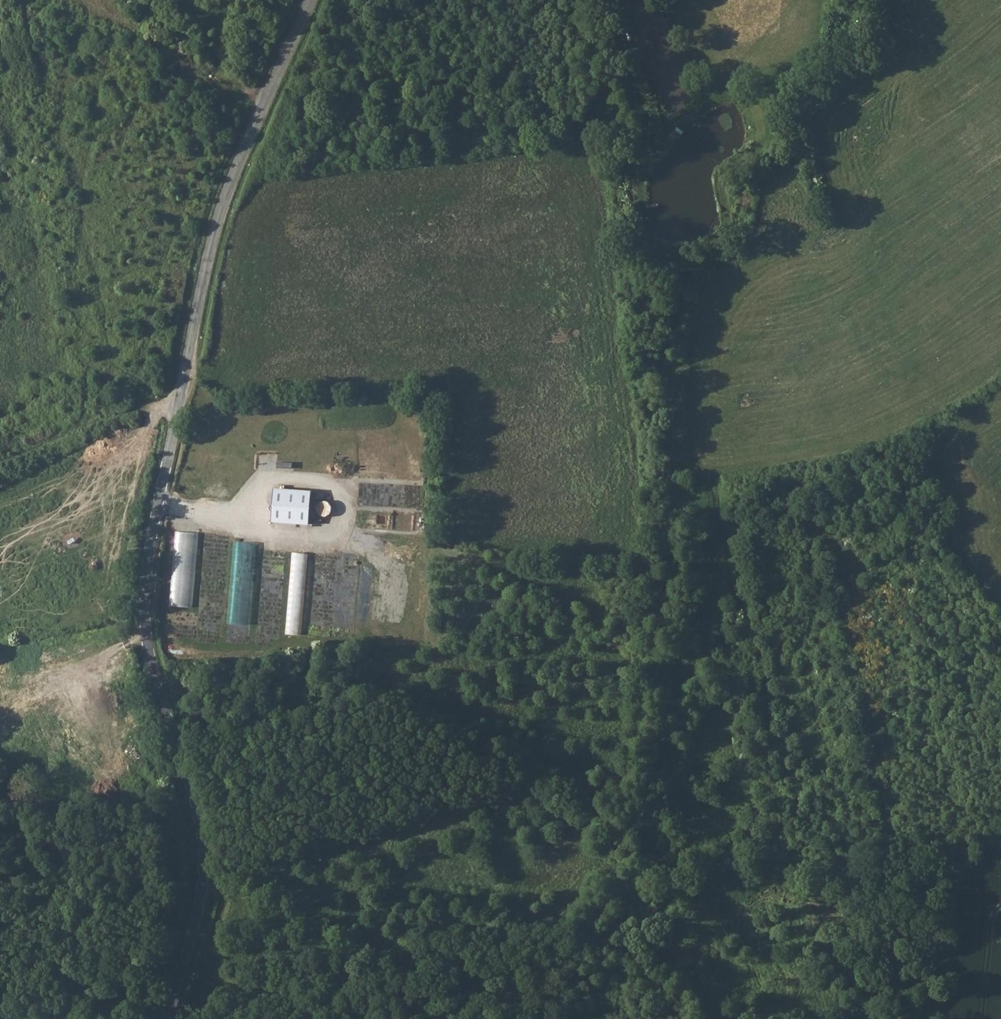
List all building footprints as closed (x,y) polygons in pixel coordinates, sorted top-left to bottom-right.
[(312,492),(276,490),(273,525),(310,528),(312,492)]
